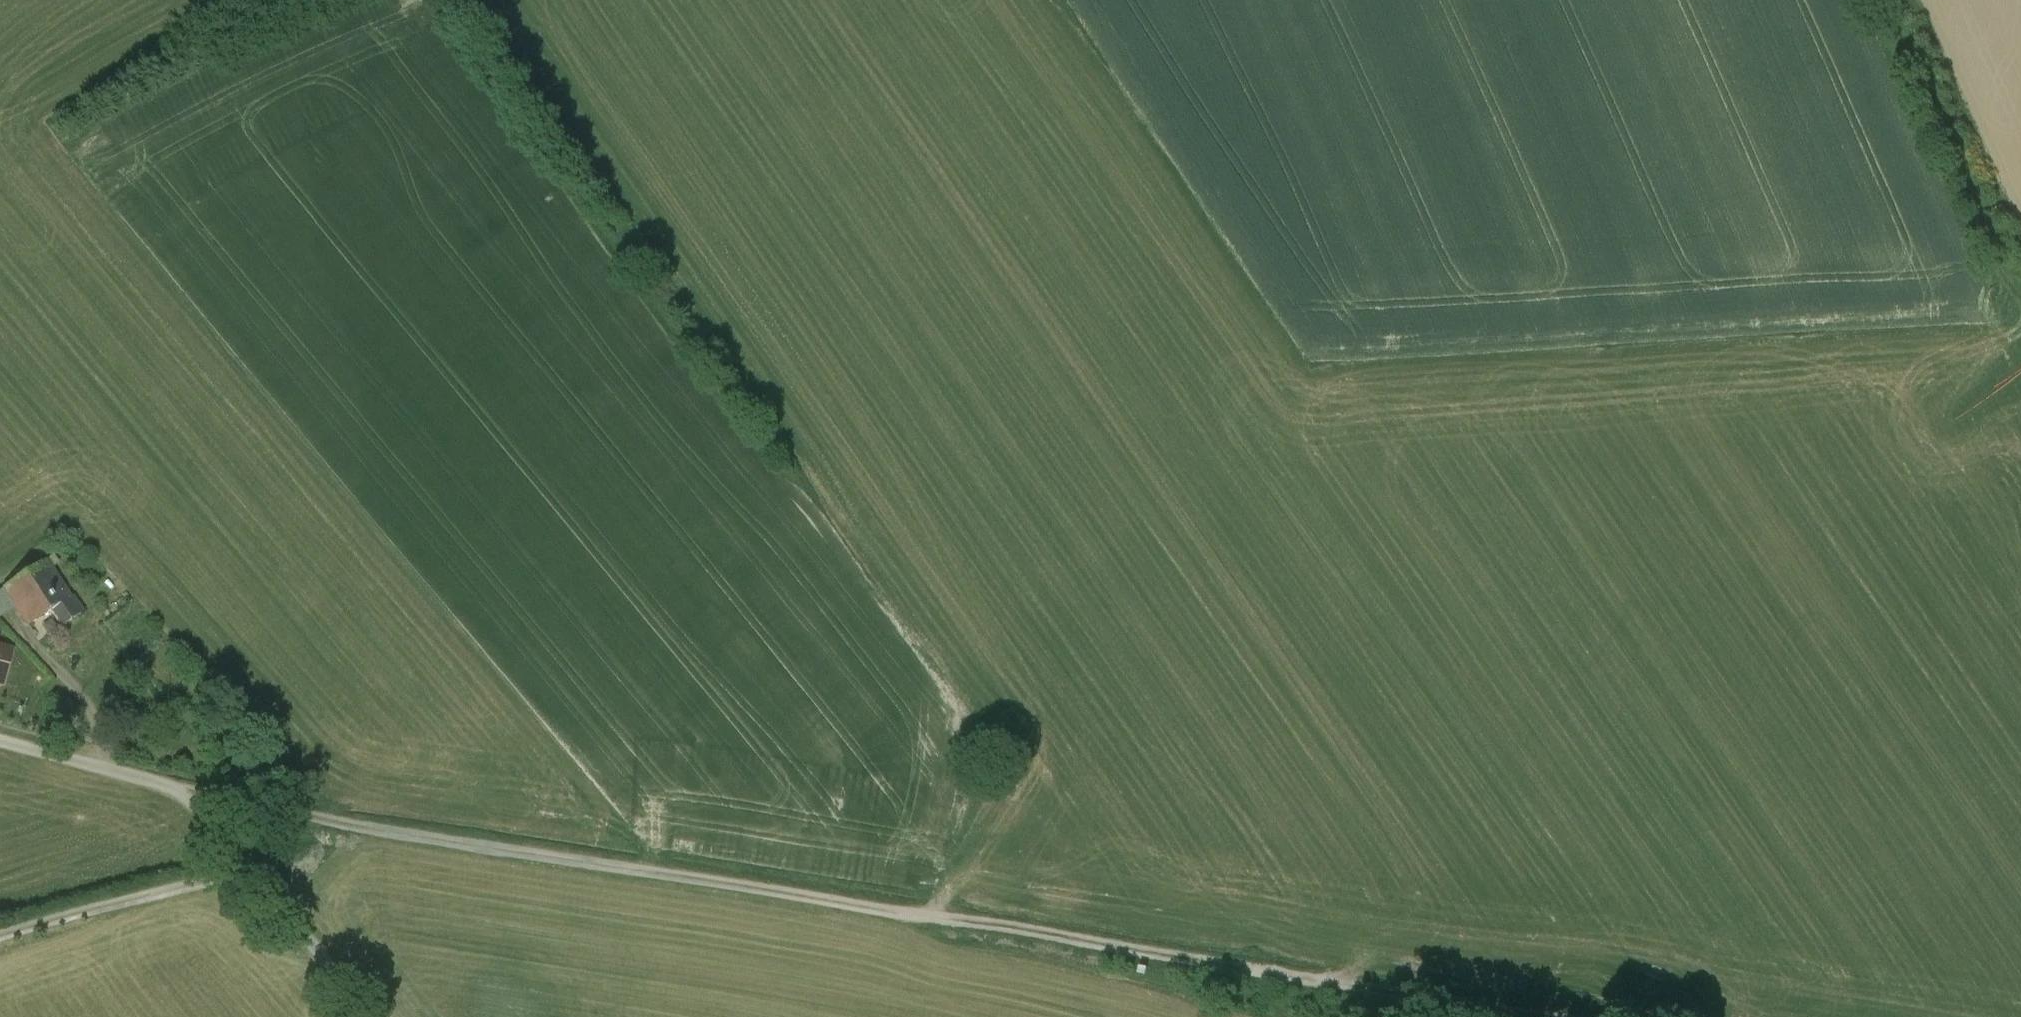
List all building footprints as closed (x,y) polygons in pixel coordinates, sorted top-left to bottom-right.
[(86,603),(49,551),(5,582),(32,619),(50,606),(60,621),(86,603)] [(8,685),(18,650),(0,645),(0,683),(8,685)]
